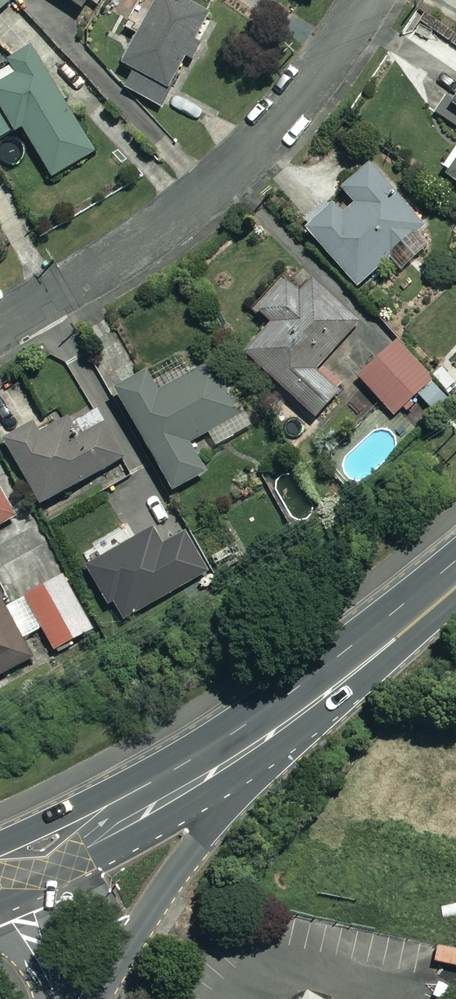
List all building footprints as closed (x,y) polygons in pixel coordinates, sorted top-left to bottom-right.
[(10,0),(0,0),(0,13),(11,2),(10,0)] [(81,9),(87,0),(68,0),(81,9)] [(182,0),(158,0),(123,64),(135,71),(125,89),(160,108),(210,15),(182,0)] [(32,48),(9,62),(17,75),(0,85),(0,140),(21,126),(53,177),(96,150),(32,48)] [(442,173),(455,183),(455,153),(442,173)] [(434,237),(368,164),(340,189),(354,204),(343,214),(335,205),(307,230),(358,287),(395,254),(404,265),(434,237)] [(317,274),(300,292),(283,276),(254,308),(272,325),(246,353),(314,417),(387,340),(317,274)] [(451,400),(393,342),(357,379),(395,416),(414,396),(435,416),(451,400)] [(250,427),(213,362),(159,392),(148,372),(116,390),(172,491),(205,472),(189,443),(209,432),(216,446),(250,427)] [(73,442),(57,414),(6,443),(42,505),(124,458),(104,424),(73,442)] [(16,518),(0,488),(0,527),(16,518)] [(195,553),(178,565),(195,588),(211,576),(195,553)] [(92,632),(65,578),(28,596),(55,650),(92,632)] [(0,596),(0,676),(33,659),(0,596)]
